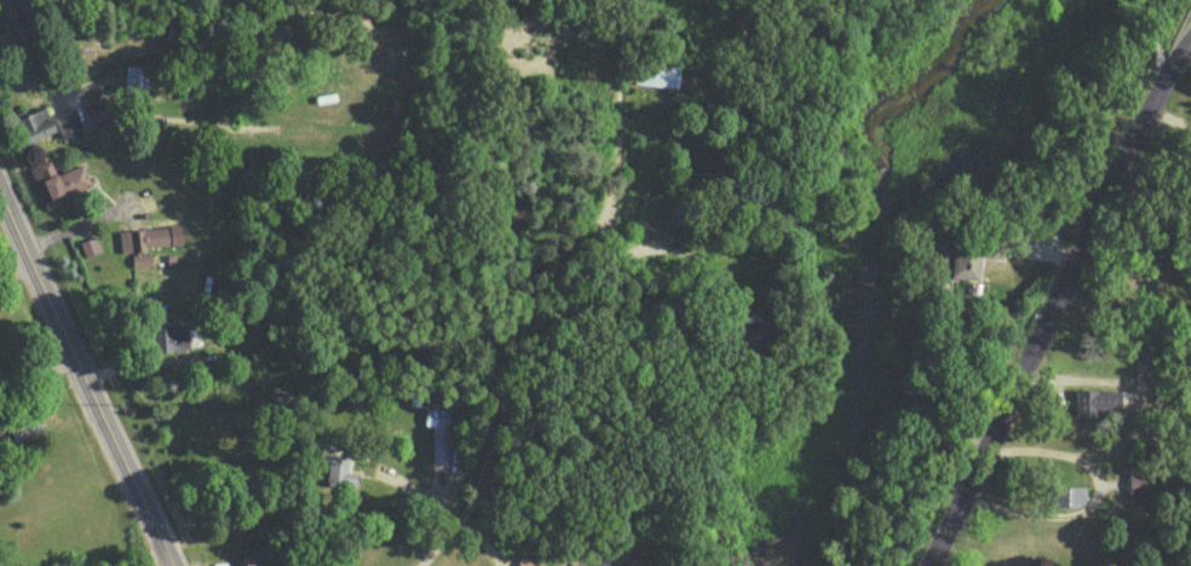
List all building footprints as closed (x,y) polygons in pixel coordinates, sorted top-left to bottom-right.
[(15,48),(35,40),(21,7),(29,3),(28,0),(0,0),(0,12),(15,48)] [(635,84),(678,85),(679,61),(636,59),(635,84)] [(147,65),(126,65),(125,94),(146,95),(147,65)] [(110,121),(104,99),(94,102),(93,100),(82,103),(88,127),(110,121)] [(16,116),(24,141),(55,132),(47,107),(16,116)] [(60,137),(81,133),(77,110),(56,114),(60,137)] [(82,163),(56,173),(50,159),(37,165),(51,201),(91,184),(82,163)] [(690,228),(696,210),(673,202),(667,220),(690,228)] [(119,228),(120,251),(146,251),(146,245),(182,244),(182,226),(119,228)] [(979,278),(980,258),(1004,259),(1004,244),(952,242),(950,277),(979,278)] [(132,266),(152,265),(152,253),(132,253),(132,266)] [(154,323),(154,350),(188,349),(187,323),(154,323)] [(1120,390),(1075,389),(1075,415),(1097,415),(1098,409),(1119,410),(1120,390)] [(433,425),(433,463),(450,463),(450,408),(425,408),(425,425),(433,425)] [(328,465),(325,484),(355,488),(357,471),(348,470),(350,454),(320,450),(318,463),(328,465)] [(1128,494),(1148,494),(1148,472),(1129,472),(1128,494)] [(1082,485),(1054,485),(1054,505),(1083,505),(1082,485)] [(263,554),(235,556),(235,565),(263,565),(263,554)] [(518,565),(539,565),(539,558),(518,558),(518,565)]
